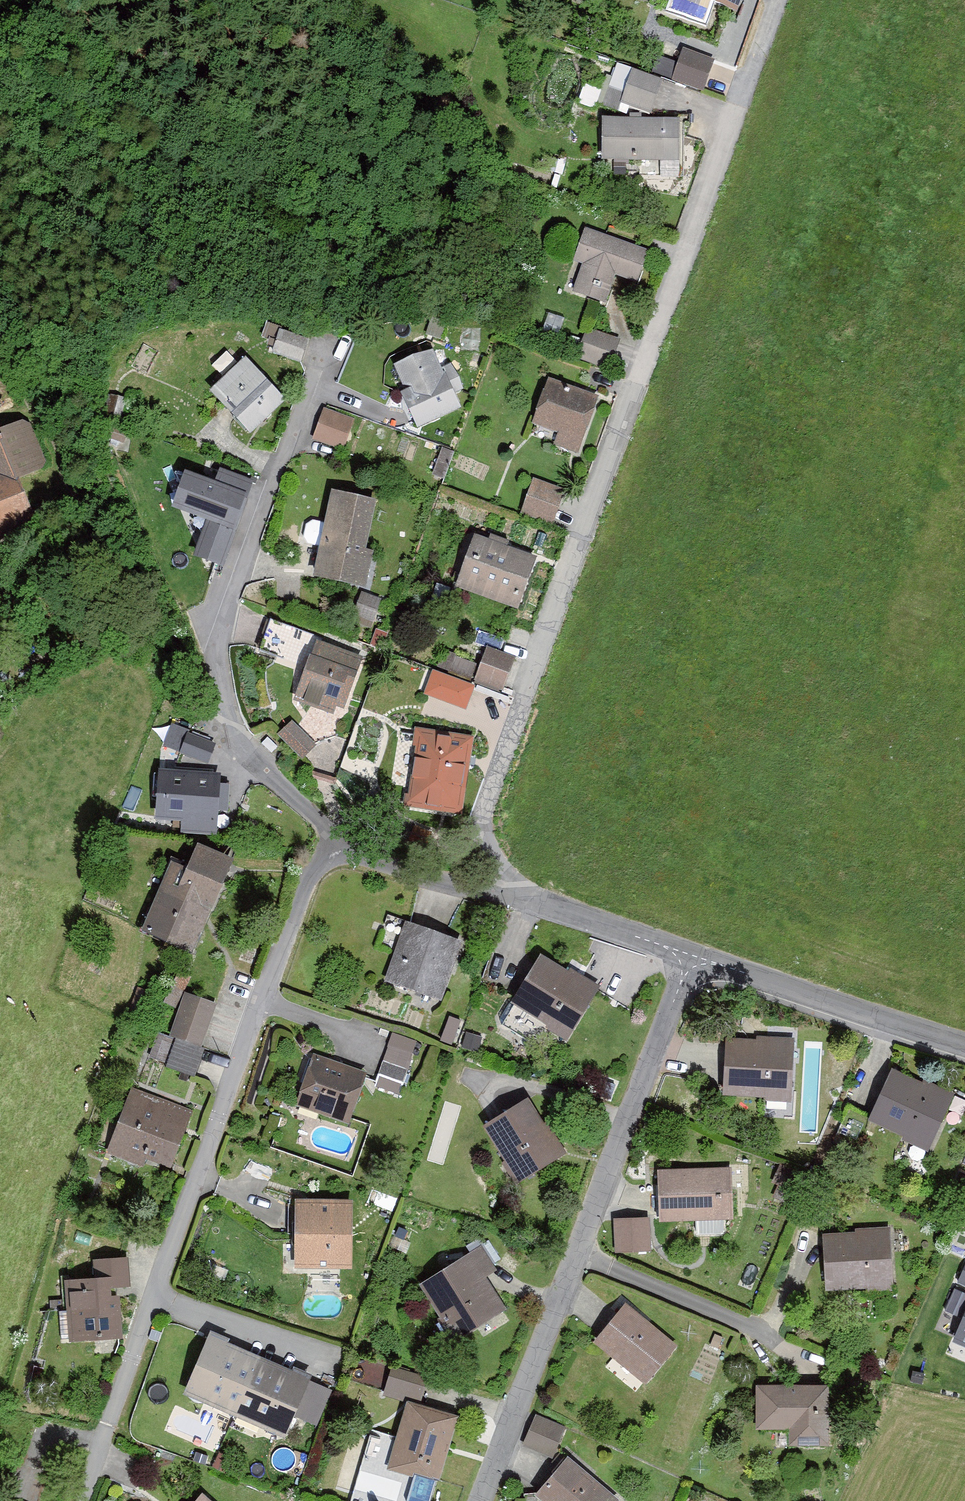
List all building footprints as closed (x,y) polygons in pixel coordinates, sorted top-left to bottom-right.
[(741,21),(748,0),(678,0),(741,21)] [(733,70),(686,52),(676,76),(724,94),(733,70)] [(661,86),(630,78),(623,104),(654,113),(661,86)] [(677,120),(604,121),(604,167),(678,166),(677,120)] [(648,247),(585,224),(573,258),(582,261),(572,288),(604,299),(614,271),(637,279),(648,247)] [(310,334),(280,324),(271,350),(301,360),(310,334)] [(620,337),(587,325),(576,356),(609,368),(620,337)] [(435,341),(394,359),(405,387),(402,388),(417,423),(461,405),(455,391),(464,387),(452,357),(444,361),(435,341)] [(245,354),(212,385),(252,428),(286,396),(245,354)] [(599,393),(548,374),(532,420),(558,429),(553,442),(578,451),(599,393)] [(352,415),(324,406),(313,439),(341,448),(352,415)] [(34,511),(21,475),(46,466),(29,419),(0,429),(0,523),(34,511)] [(250,490),(185,466),(172,501),(207,514),(193,553),(224,563),(250,490)] [(565,489),(534,479),(524,509),(556,519),(565,489)] [(371,492),(333,485),(317,571),(370,581),(377,549),(361,546),(371,492)] [(535,552),(473,531),(455,584),(517,605),(535,552)] [(356,592),(352,621),(373,624),(377,595),(356,592)] [(363,654),(315,636),(293,696),(333,711),(335,703),(343,706),(363,654)] [(515,655),(487,644),(473,679),(502,690),(515,655)] [(475,683),(433,667),(423,691),(466,707),(475,683)] [(292,718),(277,731),(302,757),(316,743),(292,718)] [(169,724),(163,746),(208,760),(215,739),(169,724)] [(473,733),(415,724),(403,803),(462,811),(473,733)] [(220,770),(158,767),(155,815),(217,819),(220,770)] [(193,949),(234,854),(197,838),(187,862),(172,856),(142,927),(193,949)] [(462,943),(404,921),(382,980),(440,1002),(462,943)] [(539,950),(508,999),(564,1036),(596,987),(539,950)] [(216,1001),(183,990),(169,1033),(201,1044),(216,1001)] [(401,1090),(417,1039),(392,1031),(376,1082),(401,1090)] [(792,1037),(725,1035),(724,1092),(790,1094),(792,1037)] [(366,1070),(314,1052),(297,1103),(348,1121),(366,1070)] [(953,1094),(891,1067),(870,1115),(932,1141),(953,1094)] [(191,1112),(129,1090),(109,1149),(171,1171),(191,1112)] [(528,1098),(486,1122),(518,1177),(561,1152),(528,1098)] [(732,1165),(657,1166),(658,1219),(733,1217),(732,1165)] [(350,1197),(295,1197),(295,1266),(350,1266),(350,1197)] [(613,1215),(614,1250),(651,1249),(650,1214),(613,1215)] [(727,1219),(697,1219),(697,1230),(727,1229),(727,1219)] [(888,1225),(823,1230),(828,1290),(892,1285),(888,1225)] [(476,1250),(417,1282),(448,1339),(508,1307),(476,1250)] [(129,1254),(102,1256),(104,1276),(69,1279),(74,1339),(113,1336),(109,1285),(131,1283),(129,1254)] [(624,1302),(592,1337),(641,1380),(673,1345),(624,1302)] [(951,1338),(964,1344),(964,1306),(951,1338)] [(312,1376),(210,1334),(184,1396),(287,1438),(312,1376)] [(421,1397),(423,1373),(385,1370),(383,1395),(421,1397)] [(828,1382),(756,1383),(756,1427),(788,1426),(788,1443),(829,1443),(828,1382)] [(458,1412),(405,1398),(387,1468),(440,1482),(458,1412)] [(536,1411),(522,1441),(552,1454),(566,1424),(536,1411)] [(529,1496),(535,1500),(615,1500),(618,1498),(568,1453),(529,1496)]
